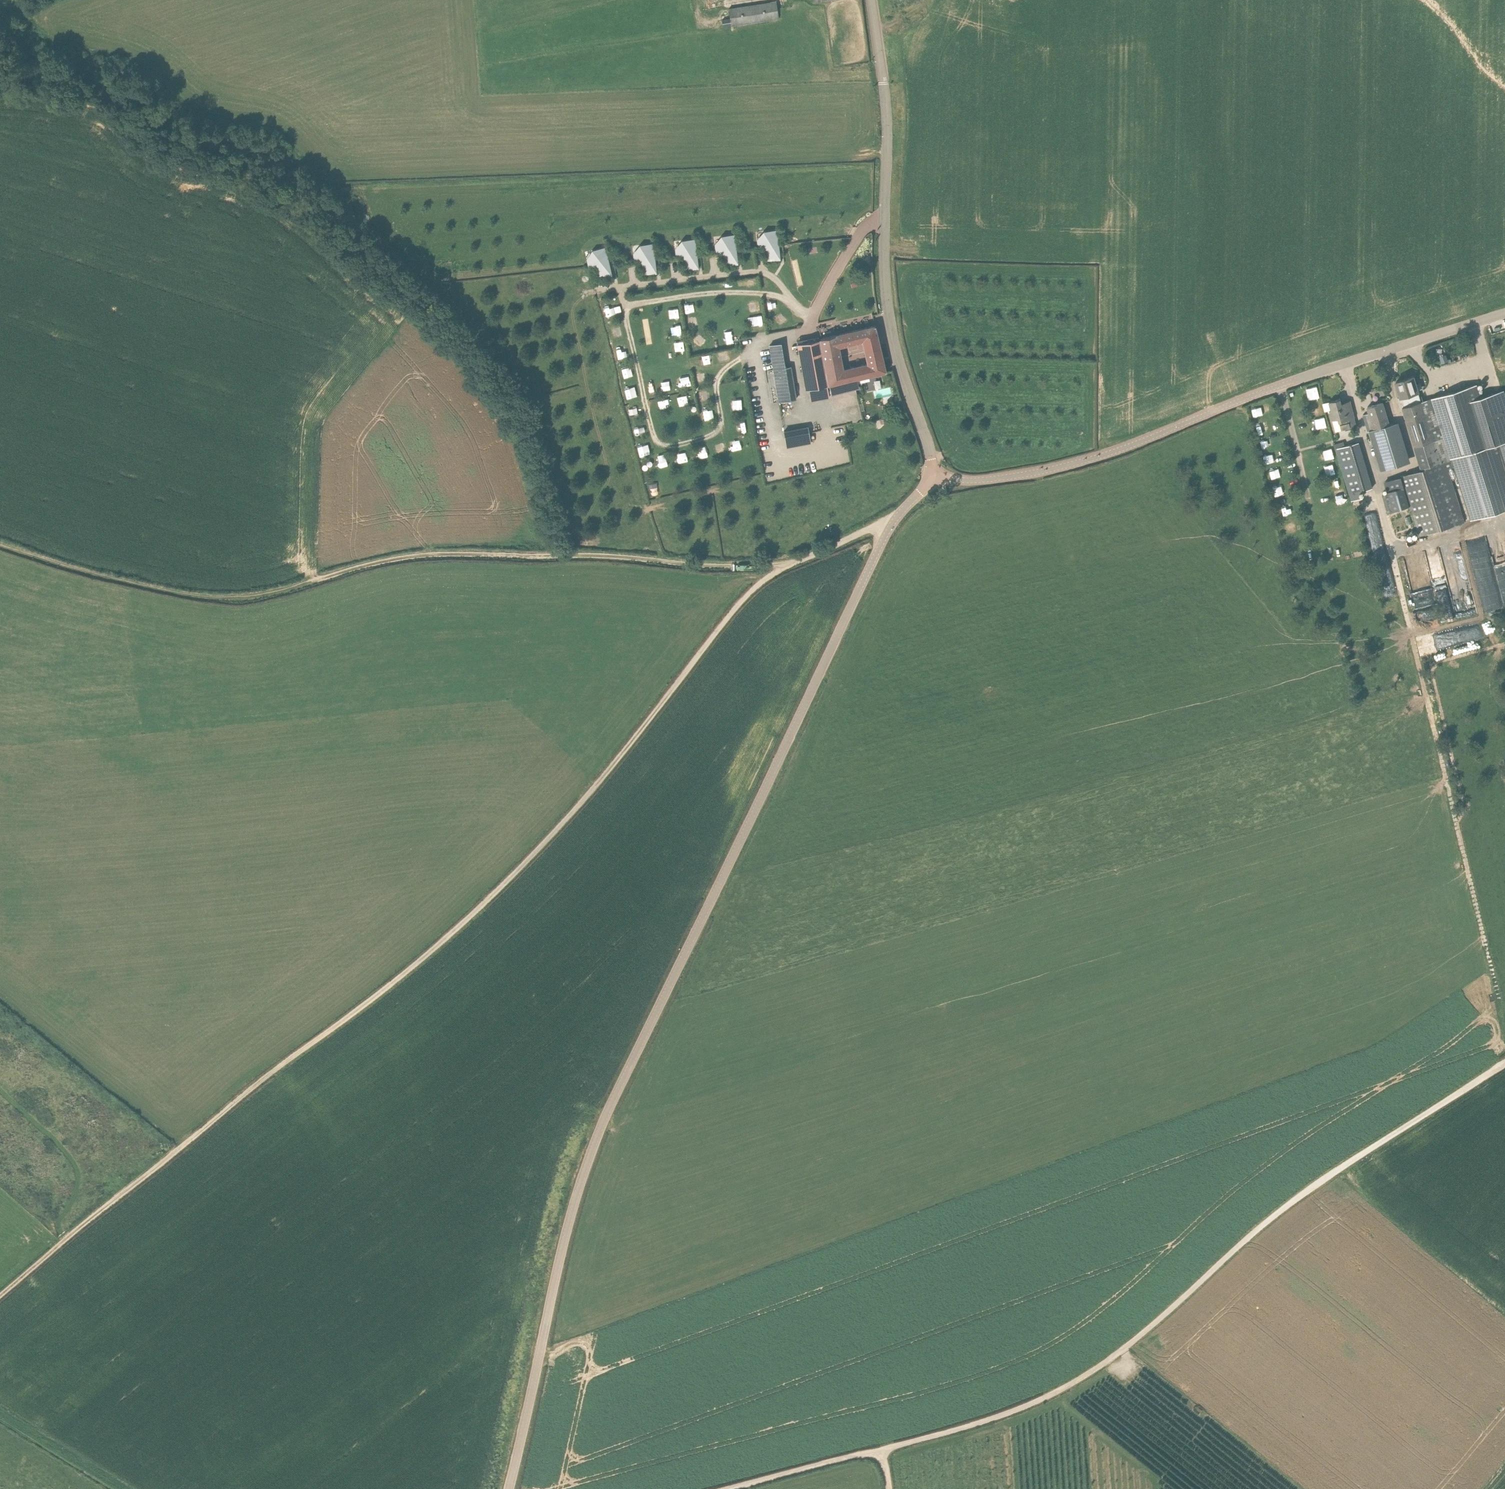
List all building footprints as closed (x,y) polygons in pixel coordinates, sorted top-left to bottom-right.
[(722,20),(723,23),(730,23),(730,26),(732,25),(732,26),(779,19),(776,2),(729,9),(731,19),(722,20)] [(767,259),(781,257),(778,228),(764,229),(767,259)] [(727,263),(741,261),(738,231),(724,233),(727,263)] [(699,235),(685,236),(688,266),(701,265),(699,235)] [(647,270),(661,269),(658,239),(644,240),(647,270)] [(601,277),(614,275),(609,245),(595,248),(601,277)] [(854,286),(867,282),(864,272),(851,276),(854,286)] [(607,307),(609,314),(617,312),(615,304),(607,307)] [(679,307),(670,309),(672,319),(680,317),(679,307)] [(831,393),(857,387),(859,387),(857,378),(886,371),(875,325),(821,338),(821,339),(797,344),(806,390),(817,388),(830,386),(831,393)] [(700,333),(695,341),(702,346),(708,338),(700,333)] [(782,344),(770,346),(779,402),(796,400),(791,367),(786,368),(782,344)] [(628,346),(618,349),(621,358),(630,355),(628,346)] [(626,377),(635,374),(632,365),(623,368),(626,377)] [(691,374),(678,375),(680,385),(692,383),(691,374)] [(1422,402),(1418,391),(1413,376),(1396,381),(1401,397),(1398,398),(1401,408),(1403,407),(1421,468),(1410,472),(1410,473),(1385,481),(1388,493),(1384,494),(1389,512),(1409,506),(1418,536),(1427,534),(1465,522),(1449,469),(1454,467),(1470,520),(1504,509),(1504,392),(1504,390),(1481,397),(1477,384),(1422,402)] [(1308,386),(1309,398),(1320,397),(1319,385),(1308,386)] [(628,396),(637,395),(635,386),(627,388),(628,396)] [(877,397),(892,393),(890,386),(875,390),(877,397)] [(688,393),(678,396),(681,405),(690,403),(688,393)] [(660,400),(662,409),(672,406),(670,397),(660,400)] [(1341,403),(1340,398),(1329,401),(1332,409),(1330,410),(1332,420),(1335,431),(1342,430),(1357,426),(1354,417),(1355,417),(1350,401),(1341,403)] [(741,400),(733,401),(734,408),(742,407),(741,400)] [(1390,424),(1383,402),(1368,407),(1374,429),(1370,431),(1383,470),(1405,463),(1393,423),(1390,424)] [(735,421),(737,432),(748,430),(747,420),(735,421)] [(807,427),(784,431),(786,446),(810,442),(807,427)] [(730,440),(733,450),(744,447),(741,437),(730,440)] [(718,453),(728,451),(726,442),(717,444),(718,453)] [(1336,448),(1350,495),(1367,490),(1354,443),(1336,448)] [(680,462),(689,461),(688,447),(678,448),(680,462)] [(656,456),(660,468),(671,464),(667,452),(656,456)] [(1276,485),(1279,493),(1288,490),(1286,482),(1276,485)] [(1333,494),(1334,503),(1344,502),(1343,493),(1333,494)] [(1279,502),(1281,512),(1290,510),(1288,500),(1279,502)] [(1413,607),(1436,601),(1424,556),(1408,560),(1417,598),(1411,600),(1413,607)] [(1417,611),(1419,617),(1432,612),(1430,606),(1417,611)]
